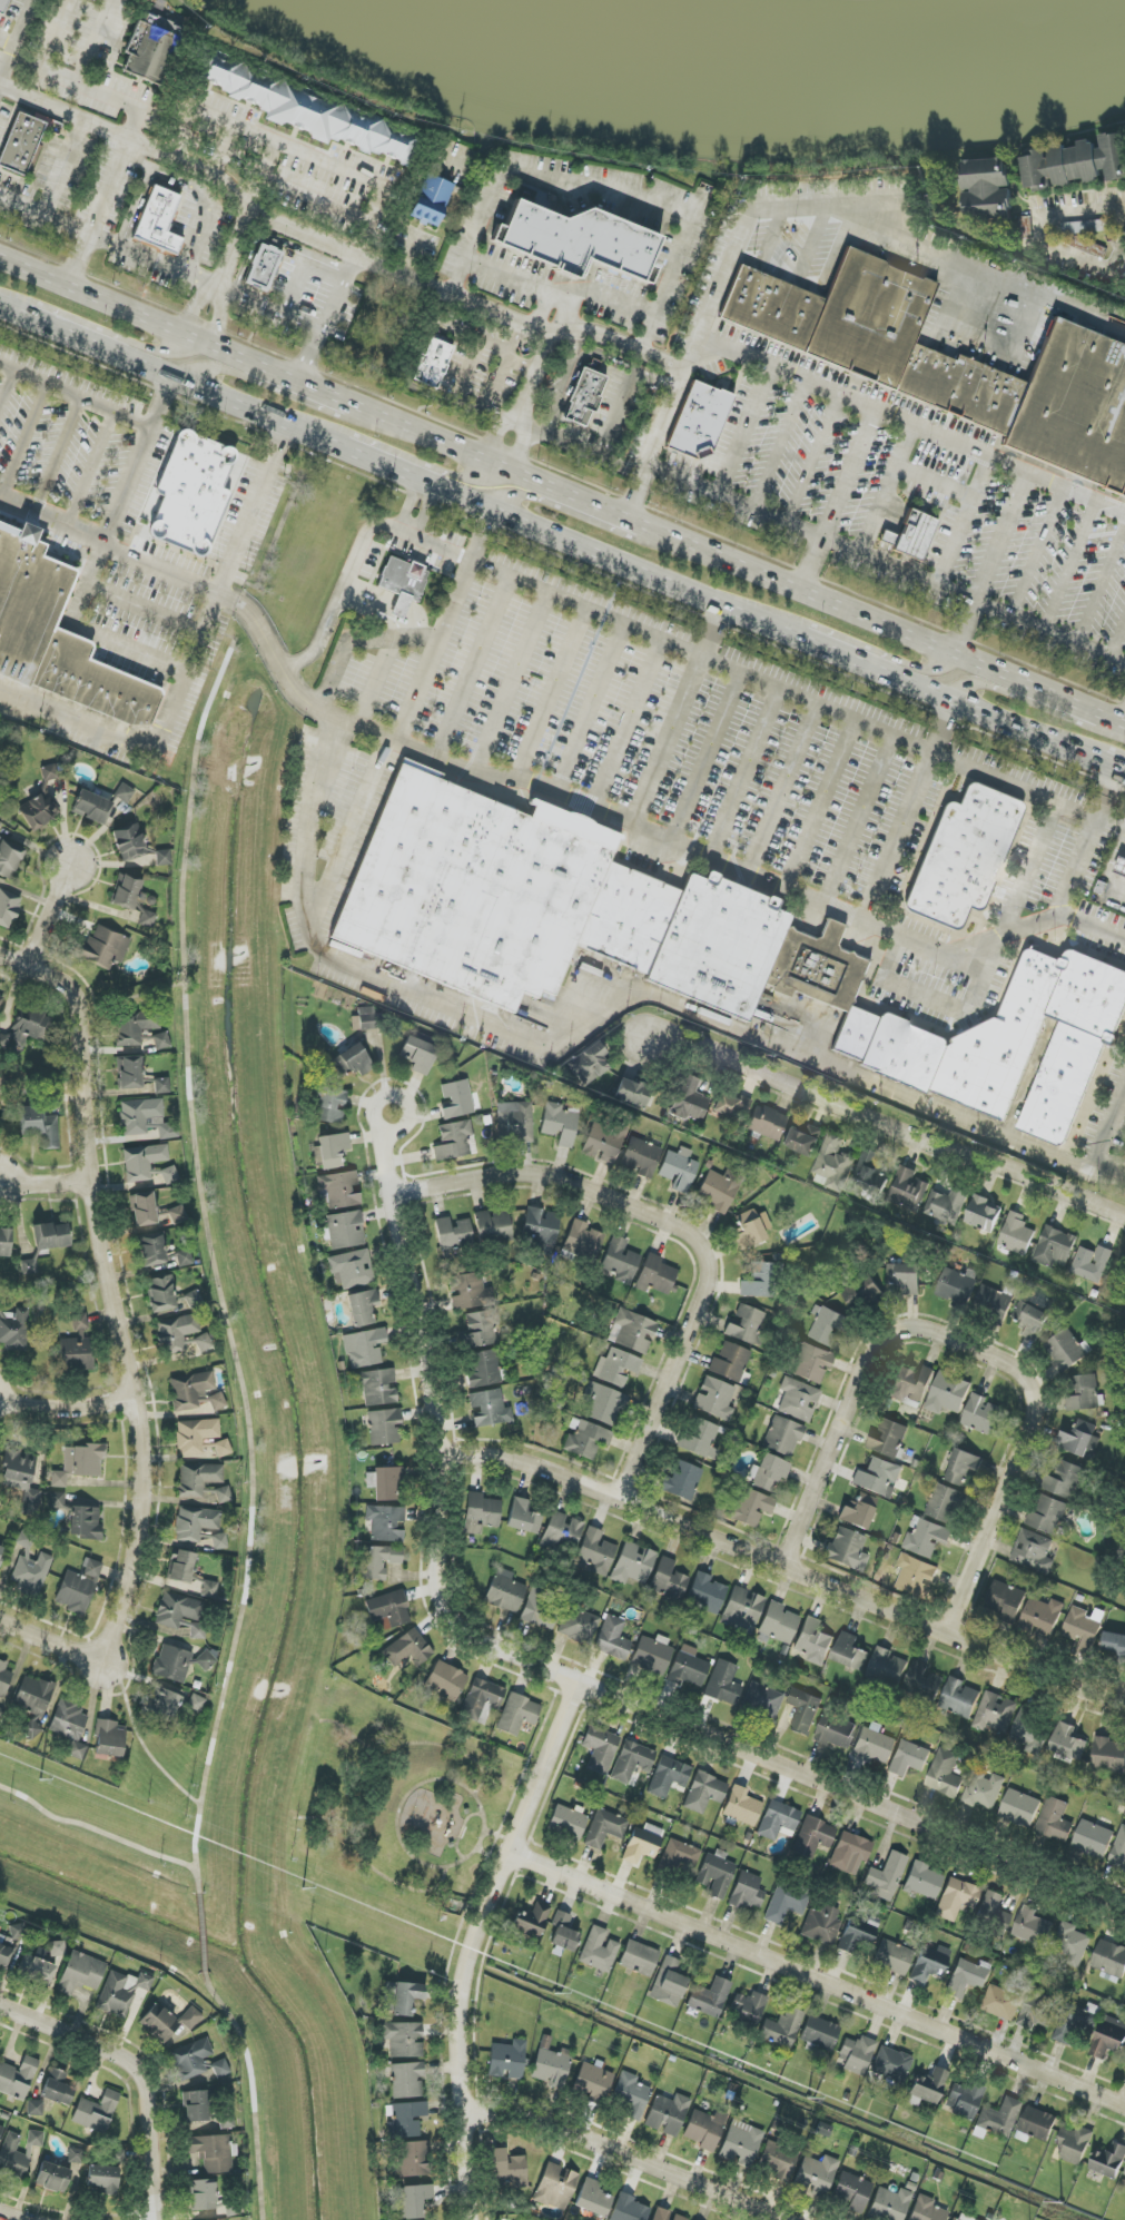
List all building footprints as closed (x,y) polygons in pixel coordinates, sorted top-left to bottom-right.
[(6,9),(9,0),(0,0),(0,6),(6,9)] [(182,26),(146,13),(143,22),(137,20),(125,52),(129,54),(123,71),(160,85),(182,26)] [(414,139),(382,126),(209,56),(199,82),(269,110),(266,118),(328,143),(331,136),(404,166),(414,139)] [(26,176),(45,122),(17,112),(0,159),(0,167),(26,176)] [(1101,136),(1102,147),(1095,148),(1092,140),(1079,141),(1079,147),(1060,149),(1059,149),(1049,150),(1044,150),(1037,150),(1022,156),(1026,191),(1045,189),(1044,182),(1054,177),(1059,189),(1072,188),(1072,183),(1094,181),(1106,176),(1106,182),(1124,181),(1124,133),(1101,136)] [(967,221),(1013,218),(1009,158),(963,161),(967,221)] [(410,218),(438,228),(454,184),(425,174),(410,218)] [(132,240),(177,256),(183,239),(166,233),(179,195),(152,185),(132,240)] [(515,199),(497,244),(574,278),(586,259),(642,282),(660,237),(589,208),(563,219),(515,199)] [(1033,237),(1032,217),(1021,217),(1022,238),(1033,237)] [(1065,234),(1108,232),(1107,221),(1064,222),(1065,234)] [(1107,246),(1074,237),(1071,249),(1104,258),(1107,246)] [(267,293),(282,251),(260,243),(244,284),(267,293)] [(1019,384),(998,436),(716,319),(738,266),(821,300),(843,246),(937,285),(912,346),(954,363),(956,357),(1019,384)] [(1052,317),(1124,348),(1124,500),(999,446),(1052,317)] [(453,347),(429,338),(414,380),(437,389),(453,347)] [(581,366),(559,420),(585,431),(608,377),(581,366)] [(690,383),(662,450),(693,463),(708,456),(731,399),(690,383)] [(246,454),(177,429),(144,520),(151,522),(146,536),(208,558),(246,454)] [(922,560),(938,520),(909,509),(899,536),(884,531),(879,544),(922,560)] [(23,522),(20,529),(0,520),(0,672),(145,735),(166,686),(51,636),(78,572),(47,558),(34,527),(23,522)] [(431,533),(459,545),(461,539),(434,528),(431,533)] [(415,603),(426,572),(387,558),(376,588),(396,595),(388,615),(402,620),(408,601),(415,603)] [(22,802),(26,825),(55,820),(48,781),(66,777),(64,763),(40,767),(45,798),(22,802)] [(615,837),(529,801),(526,818),(398,766),(327,938),(511,1015),(521,993),(534,998),(539,989),(551,994),(615,837)] [(968,908),(960,927),(958,929),(955,931),(951,930),(908,912),(905,910),(904,907),(904,904),(945,807),(947,803),(949,802),(954,802),(958,805),(966,787),(968,785),(971,782),(975,783),(1019,802),(1023,805),(1024,808),(1024,811),(984,907),(981,910),(978,911),(975,910),(968,908)] [(127,804),(135,791),(121,783),(114,797),(127,804)] [(72,812),(104,825),(113,803),(81,789),(72,812)] [(119,860),(145,855),(141,826),(114,830),(119,860)] [(2,838),(0,841),(0,876),(12,881),(26,848),(2,838)] [(156,851),(157,866),(171,865),(171,850),(156,851)] [(1121,857),(1124,859),(1124,876),(1115,871),(1121,857)] [(679,892),(606,864),(573,947),(645,976),(679,892)] [(643,980),(746,1023),(789,917),(774,910),(776,900),(705,871),(701,880),(687,875),(679,892),(645,976),(643,980)] [(145,894),(139,892),(142,881),(119,875),(111,904),(141,911),(145,894)] [(22,896),(0,889),(0,925),(12,929),(22,896)] [(157,915),(143,910),(138,923),(152,928),(157,915)] [(869,961),(837,948),(845,929),(826,921),(817,940),(812,941),(786,930),(763,985),(846,1018),(850,1008),(869,961)] [(132,940),(95,924),(81,958),(110,971),(114,961),(121,964),(132,940)] [(1072,951),(1124,974),(1124,1006),(1067,1150),(1019,1131),(1064,1023),(1044,1015),(1000,1119),(929,1091),(927,1096),(857,1067),(857,1060),(829,1049),(846,1018),(850,1008),(877,1019),(880,1015),(947,1040),(949,1046),(954,1044),(950,1038),(997,1019),(1022,953),(1030,950),(1060,960),(1066,955),(1072,951)] [(359,1016),(350,1017),(353,1032),(376,1028),(373,1006),(358,1009),(359,1016)] [(57,1020),(29,1010),(26,1017),(16,1013),(7,1037),(0,1034),(0,1048),(8,1051),(10,1043),(24,1049),(29,1036),(48,1043),(57,1020)] [(117,1047),(142,1045),(142,1030),(160,1029),(159,1011),(115,1013),(117,1047)] [(152,1036),(157,1051),(171,1047),(166,1031),(152,1036)] [(438,1048),(408,1036),(399,1057),(414,1063),(411,1070),(427,1077),(438,1048)] [(567,1064),(584,1087),(609,1068),(601,1058),(607,1054),(597,1041),(567,1064)] [(339,1077),(369,1063),(361,1044),(331,1058),(339,1077)] [(117,1057),(118,1089),(142,1089),(141,1056),(117,1057)] [(670,1112),(702,1123),(710,1098),(695,1093),(698,1083),(682,1077),(670,1112)] [(170,1093),(169,1078),(155,1079),(155,1094),(170,1093)] [(440,1085),(445,1104),(440,1105),(444,1120),(476,1112),(467,1079),(440,1085)] [(646,1108),(651,1086),(619,1079),(614,1100),(646,1108)] [(348,1091),(316,1085),(311,1118),(342,1124),(344,1109),(345,1109),(348,1091)] [(713,1110),(743,1122),(752,1101),(742,1097),(740,1101),(719,1093),(713,1110)] [(178,1138),(177,1123),(164,1123),(163,1100),(121,1101),(121,1136),(148,1136),(148,1129),(158,1128),(158,1139),(178,1138)] [(572,1149),(579,1114),(562,1111),(563,1105),(546,1101),(540,1133),(558,1137),(556,1146),(572,1149)] [(532,1102),(496,1103),(498,1143),(533,1142),(532,1102)] [(788,1117),(757,1104),(747,1130),(778,1142),(788,1117)] [(19,1136),(42,1135),(42,1150),(59,1149),(57,1116),(42,1117),(42,1106),(18,1107),(19,1136)] [(597,1159),(597,1160),(614,1165),(626,1130),(593,1118),(581,1153),(597,1159)] [(439,1125),(442,1145),(433,1147),(435,1161),(476,1154),(470,1120),(439,1125)] [(813,1157),(823,1130),(807,1124),(804,1132),(789,1127),(783,1146),(813,1157)] [(814,1173),(828,1178),(824,1187),(843,1194),(856,1157),(840,1151),(845,1139),(828,1133),(814,1173)] [(319,1136),(322,1170),(343,1168),(342,1153),(351,1152),(349,1134),(319,1136)] [(651,1180),(662,1148),(630,1137),(620,1164),(637,1170),(636,1175),(651,1180)] [(169,1162),(168,1146),(124,1148),(126,1183),(151,1182),(150,1163),(169,1162)] [(659,1176),(674,1181),(671,1190),(688,1195),(698,1162),(689,1159),(692,1151),(680,1147),(678,1154),(666,1150),(659,1176)] [(880,1154),(867,1148),(853,1177),(882,1192),(889,1177),(882,1174),(887,1164),(878,1160),(880,1154)] [(928,1182),(915,1179),(917,1170),(899,1165),(888,1204),(919,1213),(928,1182)] [(166,1186),(179,1180),(174,1166),(160,1171),(166,1186)] [(709,1170),(694,1198),(725,1214),(743,1178),(727,1170),(723,1177),(709,1170)] [(322,1210),(361,1205),(360,1193),(352,1194),(351,1187),(359,1186),(357,1171),(319,1176),(322,1210)] [(955,1186),(950,1197),(934,1191),(925,1214),(956,1226),(970,1191),(955,1186)] [(157,1224),(152,1192),(130,1195),(134,1227),(157,1224)] [(991,1200),(975,1194),(965,1223),(993,1234),(1002,1211),(989,1206),(991,1200)] [(187,1222),(183,1205),(168,1209),(172,1225),(187,1222)] [(560,1214),(545,1211),(545,1210),(527,1207),(521,1241),(554,1247),(560,1214)] [(735,1217),(740,1229),(738,1229),(746,1248),(767,1239),(754,1209),(735,1217)] [(479,1244),(513,1238),(508,1212),(489,1215),(488,1210),(473,1213),(479,1244)] [(1027,1217),(1012,1210),(998,1245),(1026,1257),(1036,1231),(1023,1226),(1027,1217)] [(365,1245),(361,1211),(327,1215),(331,1250),(365,1245)] [(469,1219),(452,1222),(451,1217),(434,1220),(440,1251),(473,1245),(469,1219)] [(562,1248),(594,1261),(605,1235),(587,1228),(588,1224),(574,1219),(562,1248)] [(36,1251),(71,1246),(67,1222),(32,1227),(36,1251)] [(1066,1270),(1077,1236),(1045,1226),(1034,1260),(1066,1270)] [(10,1257),(11,1230),(0,1229),(0,1257),(10,1257)] [(143,1268),(167,1264),(161,1233),(138,1237),(143,1268)] [(641,1256),(625,1250),(628,1241),(612,1235),(600,1269),(616,1275),(614,1280),(630,1286),(641,1256)] [(1104,1283),(1112,1250),(1099,1246),(1097,1252),(1079,1247),(1072,1275),(1104,1283)] [(330,1257),(337,1291),(374,1283),(368,1249),(330,1257)] [(176,1255),(179,1268),(193,1264),(190,1251),(176,1255)] [(635,1288),(646,1292),(648,1286),(671,1295),(680,1271),(660,1263),(662,1258),(648,1252),(635,1288)] [(50,1274),(49,1259),(20,1261),(21,1276),(50,1274)] [(771,1297),(772,1261),(751,1261),(750,1282),(740,1281),(740,1296),(771,1297)] [(920,1296),(921,1265),(888,1264),(888,1285),(901,1285),(901,1295),(920,1296)] [(968,1276),(944,1268),(935,1295),(953,1301),(952,1305),(967,1310),(979,1273),(970,1270),(968,1276)] [(492,1287),(483,1289),(481,1272),(448,1277),(450,1294),(451,1294),(454,1311),(494,1304),(492,1287)] [(884,1298),(871,1273),(841,1289),(854,1314),(884,1298)] [(176,1309),(171,1276),(146,1279),(152,1313),(176,1309)] [(1006,1319),(1014,1297),(982,1285),(974,1307),(1006,1319)] [(355,1328),(375,1323),(372,1308),(380,1305),(376,1289),(347,1296),(355,1328)] [(203,1305),(197,1290),(184,1294),(190,1310),(203,1305)] [(1037,1341),(1050,1314),(1021,1300),(1012,1318),(1024,1323),(1020,1333),(1037,1341)] [(726,1335),(754,1345),(766,1313),(738,1303),(726,1335)] [(841,1332),(843,1333),(850,1318),(824,1307),(809,1337),(834,1349),(841,1332)] [(464,1315),(471,1348),(497,1343),(493,1325),(500,1324),(497,1308),(464,1315)] [(658,1323),(620,1308),(608,1341),(646,1355),(658,1323)] [(93,1370),(92,1339),(87,1339),(86,1314),(74,1314),(75,1339),(59,1339),(61,1371),(93,1370)] [(187,1351),(184,1335),(200,1332),(197,1314),(156,1322),(163,1355),(187,1351)] [(343,1336),(350,1370),(382,1363),(378,1344),(388,1343),(385,1328),(343,1336)] [(1087,1342),(1080,1346),(1069,1328),(1043,1345),(1062,1373),(1094,1353),(1087,1342)] [(214,1347),(207,1332),(194,1339),(201,1353),(214,1347)] [(708,1372),(741,1383),(751,1350),(723,1342),(718,1359),(712,1357),(708,1372)] [(820,1385),(826,1367),(829,1369),(835,1354),(804,1343),(792,1374),(820,1385)] [(637,1375),(643,1360),(610,1348),(606,1359),(601,1357),(593,1377),(620,1388),(627,1371),(637,1375)] [(502,1383),(496,1349),(470,1354),(473,1373),(467,1374),(470,1388),(502,1383)] [(923,1407),(932,1369),(918,1365),(917,1372),(899,1368),(892,1400),(923,1407)] [(365,1405),(397,1404),(396,1370),(355,1372),(356,1387),(364,1386),(365,1405)] [(960,1415),(972,1384),(956,1377),(956,1376),(941,1370),(925,1409),(940,1415),(943,1408),(960,1415)] [(174,1411),(211,1406),(212,1410),(225,1408),(223,1394),(206,1396),(205,1391),(216,1389),(213,1372),(169,1379),(174,1411)] [(1067,1410),(1104,1408),(1104,1397),(1098,1397),(1097,1375),(1075,1376),(1076,1397),(1067,1397),(1067,1410)] [(779,1390),(785,1392),(777,1411),(809,1423),(822,1391),(784,1376),(779,1390)] [(692,1410),(730,1421),(734,1409),(729,1407),(735,1386),(704,1377),(700,1392),(697,1391),(692,1410)] [(626,1395),(590,1381),(583,1399),(590,1402),(584,1416),(614,1427),(626,1395)] [(468,1394),(472,1411),(475,1428),(513,1421),(511,1407),(504,1408),(500,1388),(468,1394)] [(961,1424),(993,1437),(1005,1409),(988,1402),(989,1399),(974,1393),(961,1424)] [(400,1444),(399,1425),(402,1425),(401,1410),(369,1411),(370,1445),(400,1444)] [(793,1458),(804,1427),(774,1416),(763,1448),(793,1458)] [(592,1461),(599,1444),(608,1448),(614,1433),(573,1417),(568,1430),(570,1431),(562,1449),(592,1461)] [(718,1427),(694,1417),(687,1435),(682,1433),(676,1447),(715,1462),(719,1450),(711,1447),(718,1427)] [(880,1433),(872,1431),(868,1450),(899,1458),(907,1426),(883,1419),(880,1433)] [(1100,1438),(1095,1436),(1098,1427),(1080,1419),(1074,1435),(1064,1431),(1058,1446),(1091,1460),(1100,1438)] [(177,1422),(179,1455),(209,1454),(209,1457),(230,1456),(230,1440),(220,1440),(219,1420),(177,1422)] [(102,1476),(103,1446),(65,1445),(64,1472),(52,1471),(51,1487),(66,1488),(67,1475),(102,1476)] [(24,1490),(21,1512),(38,1515),(41,1491),(31,1489),(35,1461),(20,1459),(21,1451),(7,1449),(2,1487),(24,1490)] [(980,1472),(984,1457),(955,1449),(946,1481),(966,1487),(971,1469),(980,1472)] [(791,1462),(762,1455),(759,1468),(753,1466),(749,1486),(773,1492),(777,1477),(787,1480),(791,1462)] [(891,1500),(896,1486),(903,1467),(872,1456),(866,1474),(857,1470),(851,1484),(891,1500)] [(702,1470),(676,1460),(664,1492),(690,1502),(702,1470)] [(1045,1475),(1042,1492),(1079,1499),(1085,1467),(1059,1462),(1057,1477),(1045,1475)] [(180,1465),(179,1499),(203,1499),(204,1483),(224,1484),(224,1466),(180,1465)] [(373,1468),(374,1473),(366,1473),(366,1488),(375,1488),(375,1501),(402,1500),(401,1467),(373,1468)] [(965,1492),(936,1484),(927,1517),(956,1525),(965,1492)] [(232,1501),(228,1486),(215,1489),(219,1504),(232,1501)] [(770,1516),(777,1500),(743,1487),(730,1519),(755,1529),(762,1512),(770,1516)] [(48,1492),(47,1509),(64,1509),(65,1493),(48,1492)] [(501,1501),(482,1499),(483,1493),(468,1492),(464,1533),(481,1535),(482,1526),(499,1527),(501,1501)] [(877,1498),(859,1493),(856,1503),(844,1500),(838,1521),(868,1530),(877,1498)] [(1057,1537),(1070,1505),(1043,1495),(1037,1510),(1032,1508),(1025,1524),(1057,1537)] [(506,1527),(538,1535),(543,1515),(527,1511),(529,1501),(514,1497),(506,1527)] [(372,1520),(371,1541),(403,1542),(404,1526),(405,1526),(405,1507),(365,1506),(365,1519),(372,1520)] [(101,1508),(71,1507),(70,1538),(99,1539),(101,1508)] [(220,1530),(221,1510),(177,1508),(175,1541),(200,1542),(200,1529),(220,1530)] [(585,1523),(569,1517),(553,1510),(540,1542),(572,1555),(585,1523)] [(903,1549),(934,1560),(940,1542),(949,1546),(954,1531),(915,1517),(911,1530),(909,1530),(903,1549)] [(601,1541),(604,1531),(587,1526),(577,1559),(593,1564),(590,1572),(607,1577),(617,1546),(601,1541)] [(866,1537),(836,1526),(824,1559),(862,1573),(868,1556),(861,1553),(866,1537)] [(1055,1561),(1048,1558),(1054,1540),(1023,1529),(1011,1562),(1050,1576),(1055,1561)] [(53,1557),(40,1552),(36,1562),(27,1559),(35,1535),(21,1531),(16,1544),(26,1547),(23,1556),(19,1555),(9,1586),(40,1596),(53,1557)] [(212,1534),(213,1550),(227,1549),(226,1534),(212,1534)] [(657,1553),(641,1547),(624,1541),(610,1579),(625,1585),(628,1578),(645,1584),(657,1553)] [(385,1580),(385,1563),(403,1563),(403,1548),(364,1547),(362,1580),(385,1580)] [(170,1563),(166,1579),(190,1584),(197,1555),(177,1550),(174,1564),(170,1563)] [(934,1582),(940,1567),(902,1553),(897,1566),(903,1568),(896,1588),(923,1598),(929,1581),(934,1582)] [(675,1561),(662,1556),(649,1589),(664,1594),(662,1601),(678,1607),(689,1578),(671,1572),(675,1561)] [(66,1570),(54,1604),(84,1615),(104,1564),(87,1558),(80,1575),(66,1570)] [(518,1613),(526,1584),(512,1581),(514,1572),(495,1568),(486,1604),(518,1613)] [(727,1587),(710,1582),(712,1576),(696,1571),(687,1603),(719,1612),(727,1587)] [(218,1583),(203,1580),(201,1596),(215,1598),(218,1583)] [(984,1611),(1015,1624),(1028,1593),(997,1580),(984,1611)] [(520,1619),(552,1632),(560,1609),(544,1603),(549,1590),(534,1584),(520,1619)] [(766,1599),(750,1592),(734,1586),(720,1621),(752,1634),(766,1599)] [(412,1622),(402,1589),(365,1601),(371,1622),(388,1617),(391,1628),(412,1622)] [(178,1630),(181,1616),(200,1621),(205,1602),(163,1591),(154,1624),(178,1630)] [(1019,1628),(1051,1641),(1065,1604),(1052,1599),(1050,1605),(1031,1598),(1019,1628)] [(790,1645),(800,1617),(782,1611),(784,1605),(770,1600),(756,1640),(768,1644),(770,1638),(790,1645)] [(1092,1612),(1073,1606),(1062,1635),(1080,1642),(1077,1650),(1091,1656),(1107,1613),(1094,1608),(1092,1612)] [(558,1634),(588,1645),(598,1618),(568,1607),(558,1634)] [(626,1621),(607,1614),(594,1649),(625,1661),(632,1641),(620,1637),(626,1621)] [(821,1621),(807,1616),(794,1649),(809,1655),(806,1661),(823,1667),(834,1637),(818,1631),(821,1621)] [(204,1639),(205,1621),(181,1620),(181,1626),(191,1626),(190,1639),(204,1639)] [(382,1652),(393,1667),(409,1655),(418,1666),(434,1654),(414,1627),(382,1652)] [(855,1647),(859,1637),(843,1631),(833,1661),(863,1672),(870,1653),(855,1647)] [(1118,1664),(1124,1666),(1124,1635),(1107,1632),(1103,1652),(1120,1655),(1118,1664)] [(630,1666),(664,1677),(674,1643),(656,1638),(656,1640),(640,1635),(630,1666)] [(697,1650),(682,1643),(667,1681),(681,1686),(683,1680),(701,1687),(711,1664),(695,1657),(697,1650)] [(192,1651),(159,1645),(153,1677),(185,1683),(192,1651)] [(909,1662),(892,1656),(893,1651),(878,1646),(867,1677),(899,1689),(909,1662)] [(205,1672),(217,1661),(207,1650),(195,1660),(205,1672)] [(732,1682),(738,1667),(718,1659),(704,1695),(735,1707),(743,1687),(732,1682)] [(12,1672),(5,1670),(8,1663),(0,1660),(0,1705),(12,1672)] [(425,1689),(457,1701),(468,1673),(435,1661),(425,1689)] [(944,1677),(928,1673),(930,1666),(914,1661),(905,1691),(937,1701),(944,1677)] [(42,1725),(55,1685),(24,1674),(13,1706),(30,1712),(23,1735),(36,1739),(41,1724),(42,1725)] [(938,1708),(971,1720),(981,1692),(965,1686),(967,1682),(950,1676),(938,1708)] [(506,1689),(474,1678),(460,1716),(478,1722),(484,1704),(499,1709),(506,1689)] [(774,1722),(785,1694),(752,1682),(741,1709),(774,1722)] [(170,1726),(183,1698),(154,1685),(142,1714),(170,1726)] [(809,1737),(822,1698),(792,1688),(787,1704),(799,1708),(791,1731),(809,1737)] [(1019,1703),(986,1691),(973,1727),(986,1732),(988,1727),(1008,1734),(1019,1703)] [(198,1716),(206,1700),(193,1693),(185,1708),(198,1716)] [(518,1736),(522,1722),(535,1725),(542,1703),(507,1694),(497,1730),(518,1736)] [(49,1732),(73,1739),(68,1756),(84,1760),(88,1746),(79,1744),(87,1716),(80,1714),(83,1706),(59,1699),(49,1732)] [(1011,1739),(1024,1744),(1022,1750),(1040,1757),(1053,1720),(1022,1708),(1011,1739)] [(815,1739),(847,1751),(857,1723),(825,1711),(815,1739)] [(121,1759),(127,1725),(100,1720),(93,1754),(121,1759)] [(1050,1751),(1081,1762),(1089,1742),(1073,1737),(1077,1727),(1061,1721),(1050,1751)] [(621,1738),(589,1725),(581,1746),(593,1751),(586,1769),(605,1777),(621,1738)] [(887,1766),(894,1737),(860,1729),(852,1757),(887,1766)] [(1091,1769),(1124,1774),(1124,1742),(1096,1738),(1091,1769)] [(888,1772),(903,1778),(907,1766),(923,1772),(931,1751),(900,1739),(888,1772)] [(629,1784),(633,1770),(650,1774),(656,1750),(623,1741),(612,1779),(629,1784)] [(925,1787),(957,1798),(964,1779),(952,1775),(959,1755),(939,1747),(925,1787)] [(647,1792),(665,1800),(672,1782),(684,1787),(693,1769),(663,1756),(647,1792)] [(685,1809),(704,1814),(708,1800),(722,1803),(728,1781),(695,1772),(685,1809)] [(963,1802),(993,1812),(1005,1778),(993,1774),(991,1778),(974,1772),(963,1802)] [(722,1815),(754,1827),(763,1803),(745,1797),(748,1790),(733,1784),(722,1815)] [(1041,1799),(1008,1789),(1000,1818),(1033,1828),(1041,1799)] [(1070,1804),(1050,1796),(1035,1831),(1066,1844),(1075,1824),(1063,1820),(1070,1804)] [(775,1841),(778,1833),(792,1838),(802,1811),(770,1800),(757,1835),(775,1841)] [(579,1840),(589,1815),(557,1802),(547,1828),(579,1840)] [(583,1845),(600,1851),(606,1834),(622,1840),(629,1820),(597,1808),(583,1845)] [(818,1844),(829,1849),(838,1829),(807,1816),(791,1851),(811,1860),(818,1844)] [(1073,1850),(1107,1858),(1114,1829),(1080,1821),(1073,1850)] [(663,1829),(645,1825),(644,1830),(632,1827),(623,1862),(637,1865),(639,1854),(656,1859),(663,1829)] [(1124,1825),(1109,1864),(1124,1870),(1124,1825)] [(855,1876),(861,1861),(866,1863),(874,1844),(843,1831),(828,1865),(855,1876)] [(661,1869),(678,1872),(679,1865),(696,1869),(701,1848),(667,1840),(661,1869)] [(737,1865),(724,1860),(727,1854),(712,1847),(697,1883),(710,1888),(707,1895),(722,1901),(737,1865)] [(872,1895),(891,1902),(909,1857),(891,1850),(883,1872),(870,1867),(864,1884),(874,1888),(872,1895)] [(938,1899),(945,1870),(912,1863),(905,1892),(938,1899)] [(766,1893),(757,1890),(762,1878),(740,1870),(729,1902),(758,1912),(766,1893)] [(955,1923),(961,1904),(974,1909),(982,1889),(950,1877),(935,1916),(955,1923)] [(763,1919),(781,1926),(787,1911),(802,1916),(810,1896),(778,1883),(763,1919)] [(1012,1915),(997,1910),(1002,1896),(987,1890),(976,1920),(1006,1932),(1012,1915)] [(538,1940),(552,1906),(536,1900),(531,1914),(518,1909),(510,1929),(538,1940)] [(831,1947),(842,1922),(836,1919),(839,1911),(823,1904),(819,1913),(810,1909),(800,1934),(831,1947)] [(1037,1910),(1021,1905),(1013,1937),(1046,1946),(1052,1922),(1035,1918),(1037,1910)] [(558,1927),(549,1953),(560,1956),(562,1950),(572,1954),(579,1933),(567,1929),(572,1916),(557,1910),(552,1925),(558,1927)] [(869,1951),(877,1925),(849,1916),(838,1951),(851,1955),(854,1947),(869,1951)] [(1053,1947),(1067,1951),(1063,1964),(1080,1969),(1090,1937),(1076,1932),(1078,1926),(1061,1921),(1053,1947)] [(24,1939),(25,1925),(12,1924),(10,1938),(24,1939)] [(579,1963),(610,1973),(619,1943),(606,1939),(608,1931),(591,1925),(579,1963)] [(635,1972),(650,1977),(660,1952),(628,1939),(618,1965),(635,1972)] [(904,1977),(914,1951),(881,1939),(872,1966),(904,1977)] [(1103,1971),(1101,1977),(1121,1984),(1124,1973),(1124,1948),(1101,1939),(1091,1967),(1103,1971)] [(11,1967),(17,1944),(0,1940),(0,1964),(11,1967)] [(50,1957),(65,1956),(65,1941),(50,1942),(50,1957)] [(924,1985),(929,1973),(941,1978),(951,1951),(938,1946),(934,1956),(921,1951),(910,1980),(924,1985)] [(106,1961),(69,1951),(58,1992),(72,1996),(75,1985),(98,1991),(106,1961)] [(48,1987),(57,1967),(25,1954),(17,1974),(48,1987)] [(650,1999),(678,2008),(687,1978),(676,1974),(680,1961),(663,1955),(650,1999)] [(962,2001),(969,1984),(984,1989),(994,1966),(982,1961),(980,1966),(959,1958),(945,1994),(962,2001)] [(97,2008),(127,2018),(137,1988),(149,1992),(154,1977),(140,1972),(137,1979),(109,1970),(97,2008)] [(732,1983),(715,1976),(709,1991),(695,1985),(686,2007),(717,2020),(732,1983)] [(412,2016),(412,2000),(424,2000),(425,1984),(384,1983),(383,2015),(412,2016)] [(982,2013),(1015,2020),(1022,1994),(989,1986),(982,2013)] [(737,1994),(731,2009),(760,2020),(768,1997),(752,1991),(749,1998),(737,1994)] [(1033,2030),(1035,2023),(1050,2028),(1055,2010),(1026,2001),(1018,2026),(1033,2030)] [(177,2021),(157,2003),(139,2022),(169,2051),(202,2015),(191,2006),(177,2021)] [(790,2050),(805,2013),(786,2005),(779,2025),(766,2019),(758,2037),(790,2050)] [(1055,2041),(1075,2046),(1084,2011),(1064,2006),(1055,2041)] [(840,2026),(809,2015),(800,2040),(831,2050),(840,2026)] [(1121,2055),(1124,2045),(1124,2025),(1106,2016),(1090,2054),(1104,2061),(1109,2050),(1121,2055)] [(422,2023),(382,2023),(382,2040),(389,2040),(390,2058),(423,2057),(423,2041),(422,2041),(422,2023)] [(842,2069),(863,2077),(877,2042),(860,2035),(857,2043),(845,2038),(837,2058),(845,2062),(842,2069)] [(183,2083),(207,2073),(202,2060),(214,2055),(207,2037),(170,2052),(183,2083)] [(522,2079),(526,2040),(512,2039),(512,2046),(491,2043),(488,2076),(505,2078),(522,2079)] [(872,2074),(905,2083),(912,2055),(879,2047),(872,2074)] [(531,2078),(546,2082),(545,2086),(563,2090),(572,2051),(561,2049),(560,2054),(538,2049),(531,2078)] [(40,2061),(25,2055),(20,2070),(0,2063),(0,2092),(25,2101),(40,2061)] [(231,2072),(224,2058),(211,2065),(218,2079),(231,2072)] [(614,2075),(583,2061),(571,2090),(602,2103),(614,2075)] [(424,2079),(423,2063),(391,2064),(393,2099),(422,2097),(421,2079),(424,2079)] [(41,2098),(70,2107),(76,2088),(63,2084),(67,2072),(51,2067),(41,2098)] [(906,2101),(918,2106),(921,2099),(935,2106),(949,2073),(934,2067),(929,2079),(917,2074),(906,2101)] [(638,2077),(621,2071),(612,2100),(629,2105),(625,2117),(640,2122),(651,2088),(636,2083),(638,2077)] [(962,2088),(954,2084),(943,2108),(972,2121),(986,2088),(966,2079),(962,2088)] [(71,2121),(106,2133),(120,2094),(105,2089),(100,2105),(80,2098),(71,2121)] [(207,2122),(206,2091),(185,2092),(187,2122),(207,2122)] [(673,2101),(656,2094),(644,2126),(660,2132),(676,2138),(691,2099),(676,2093),(673,2101)] [(1021,2102),(1004,2096),(998,2112),(982,2106),(973,2136),(982,2139),(985,2131),(1009,2139),(1021,2102)] [(27,2115),(43,2116),(44,2101),(28,2100),(27,2115)] [(420,2136),(419,2118),(428,2118),(427,2102),(390,2104),(392,2138),(420,2136)] [(1031,2136),(1048,2142),(1057,2116),(1026,2105),(1015,2138),(1029,2143),(1031,2136)] [(683,2137),(701,2143),(699,2148),(714,2153),(725,2120),(692,2109),(683,2137)] [(735,2164),(750,2169),(765,2132),(732,2120),(719,2156),(735,2163),(735,2164)] [(1076,2132),(1066,2128),(1055,2157),(1082,2167),(1094,2132),(1078,2126),(1076,2132)] [(42,2147),(44,2132),(29,2130),(27,2145),(42,2147)] [(21,2135),(6,2131),(0,2152),(0,2173),(23,2180),(33,2147),(28,2145),(25,2155),(16,2152),(21,2135)] [(233,2173),(232,2156),(237,2156),(237,2144),(229,2145),(229,2135),(190,2137),(191,2153),(202,2153),(203,2174),(233,2173)] [(400,2177),(429,2176),(428,2141),(398,2143),(400,2177)] [(1124,2160),(1124,2145),(1115,2141),(1110,2155),(1098,2150),(1090,2170),(1117,2180),(1124,2160)] [(759,2167),(777,2172),(775,2180),(789,2183),(798,2150),(766,2142),(759,2167)] [(68,2162),(83,2165),(85,2150),(70,2148),(68,2162)] [(526,2156),(507,2157),(507,2148),(489,2149),(491,2185),(527,2182),(526,2156)] [(111,2150),(111,2163),(125,2163),(125,2151),(111,2150)] [(840,2161),(824,2155),(821,2162),(805,2156),(793,2187),(808,2193),(824,2200),(840,2161)] [(34,2185),(64,2194),(71,2170),(42,2161),(34,2185)] [(579,2174),(563,2169),(564,2167),(547,2161),(534,2201),(566,2212),(579,2174)] [(118,2167),(88,2166),(87,2187),(104,2188),(104,2195),(117,2195),(118,2167)] [(873,2183),(842,2171),(832,2197),(848,2204),(846,2209),(861,2215),(873,2183)] [(600,2182),(584,2177),(575,2208),(606,2217),(612,2196),(598,2192),(600,2182)] [(191,2211),(216,2210),(215,2180),(190,2181),(191,2211)] [(424,2218),(423,2200),(434,2199),(433,2185),(399,2187),(400,2219),(424,2218)] [(878,2187),(868,2216),(878,2219),(903,2219),(913,2193),(899,2188),(897,2194),(878,2187)] [(933,2206),(935,2200),(918,2194),(909,2219),(945,2219),(948,2212),(933,2206)] [(688,2219),(672,2213),(673,2213),(656,2207),(651,2219),(688,2219)]
